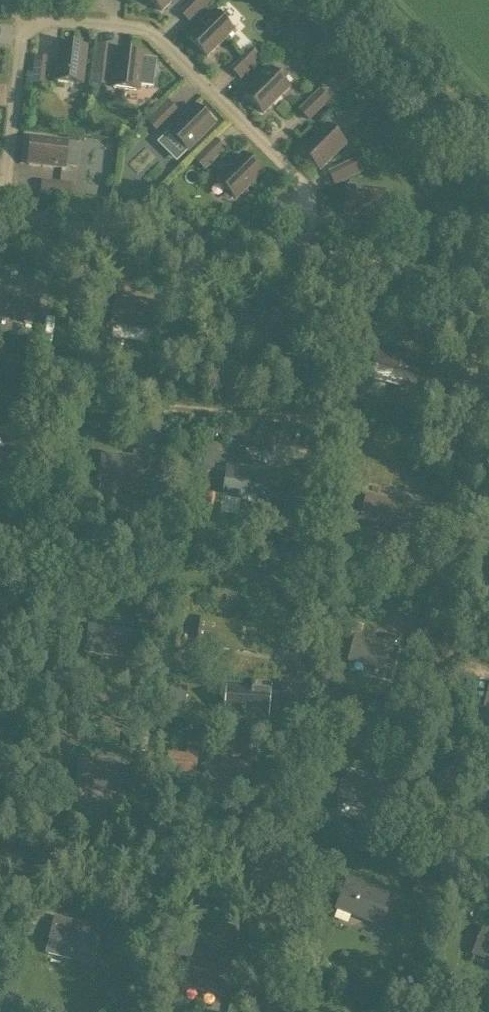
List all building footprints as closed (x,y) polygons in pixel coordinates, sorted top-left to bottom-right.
[(162,11),(173,0),(151,0),(162,11)] [(180,13),(190,23),(211,2),(209,0),(193,0),(180,13)] [(214,13),(189,38),(207,57),(233,32),(214,13)] [(91,85),(105,86),(107,66),(110,66),(110,60),(108,60),(110,45),(96,43),(91,85)] [(56,81),(82,84),(86,48),(60,45),(56,81)] [(230,70),(241,80),(262,59),(251,48),(230,70)] [(143,55),(117,52),(113,88),(139,91),(140,86),(153,88),(157,60),(143,58),(143,55)] [(34,56),(31,83),(43,85),(46,58),(34,56)] [(245,95),(263,114),(289,88),(270,70),(245,95)] [(321,91),(320,89),(298,111),(310,122),(336,96),(326,86),(321,91)] [(178,110),(168,100),(147,122),(156,131),(178,110)] [(169,132),(188,151),(213,126),(195,107),(169,132)] [(301,152),(320,170),(345,145),(326,126),(301,152)] [(32,138),(28,165),(64,169),(67,142),(32,138)] [(215,139),(194,160),(205,171),(226,150),(215,139)] [(217,181),(236,199),(261,174),(243,155),(217,181)] [(359,158),(328,172),(334,186),(365,172),(359,158)] [(42,181),(40,196),(70,199),(72,184),(42,181)] [(348,187),(345,213),(381,217),(384,191),(348,187)] [(351,223),(349,238),(379,241),(381,226),(351,223)] [(38,324),(41,294),(0,287),(0,319),(38,324)] [(111,325),(159,332),(161,302),(115,296),(111,325)] [(371,380),(415,393),(423,364),(378,351),(371,380)] [(24,489),(28,461),(0,456),(0,485),(24,489)] [(223,494),(270,501),(273,473),(227,467),(223,494)] [(192,481),(202,482),(203,470),(193,469),(192,481)] [(359,522),(403,534),(412,507),(367,495),(359,522)] [(61,574),(60,588),(74,589),(75,575),(61,574)] [(222,603),(236,605),(238,589),(224,588),(222,603)] [(85,653),(132,660),(135,632),(89,625),(85,653)] [(348,662),(393,674),(401,647),(355,635),(348,662)] [(224,717),(269,720),(271,689),(226,686),(224,717)] [(165,718),(182,721),(187,690),(170,687),(165,718)] [(186,755),(183,774),(197,776),(200,758),(186,755)] [(78,761),(74,788),(122,795),(124,767),(78,761)] [(219,761),(218,769),(204,768),(201,797),(249,803),(251,772),(252,764),(219,761)] [(343,775),(337,802),(381,814),(388,787),(343,775)] [(321,843),(318,855),(333,860),(336,848),(321,843)] [(389,899),(347,882),(335,910),(378,927),(389,899)] [(46,954),(91,966),(100,928),(55,916),(46,954)] [(488,961),(488,928),(483,926),(472,955),(488,961)] [(188,960),(182,988),(228,999),(233,971),(188,960)]
